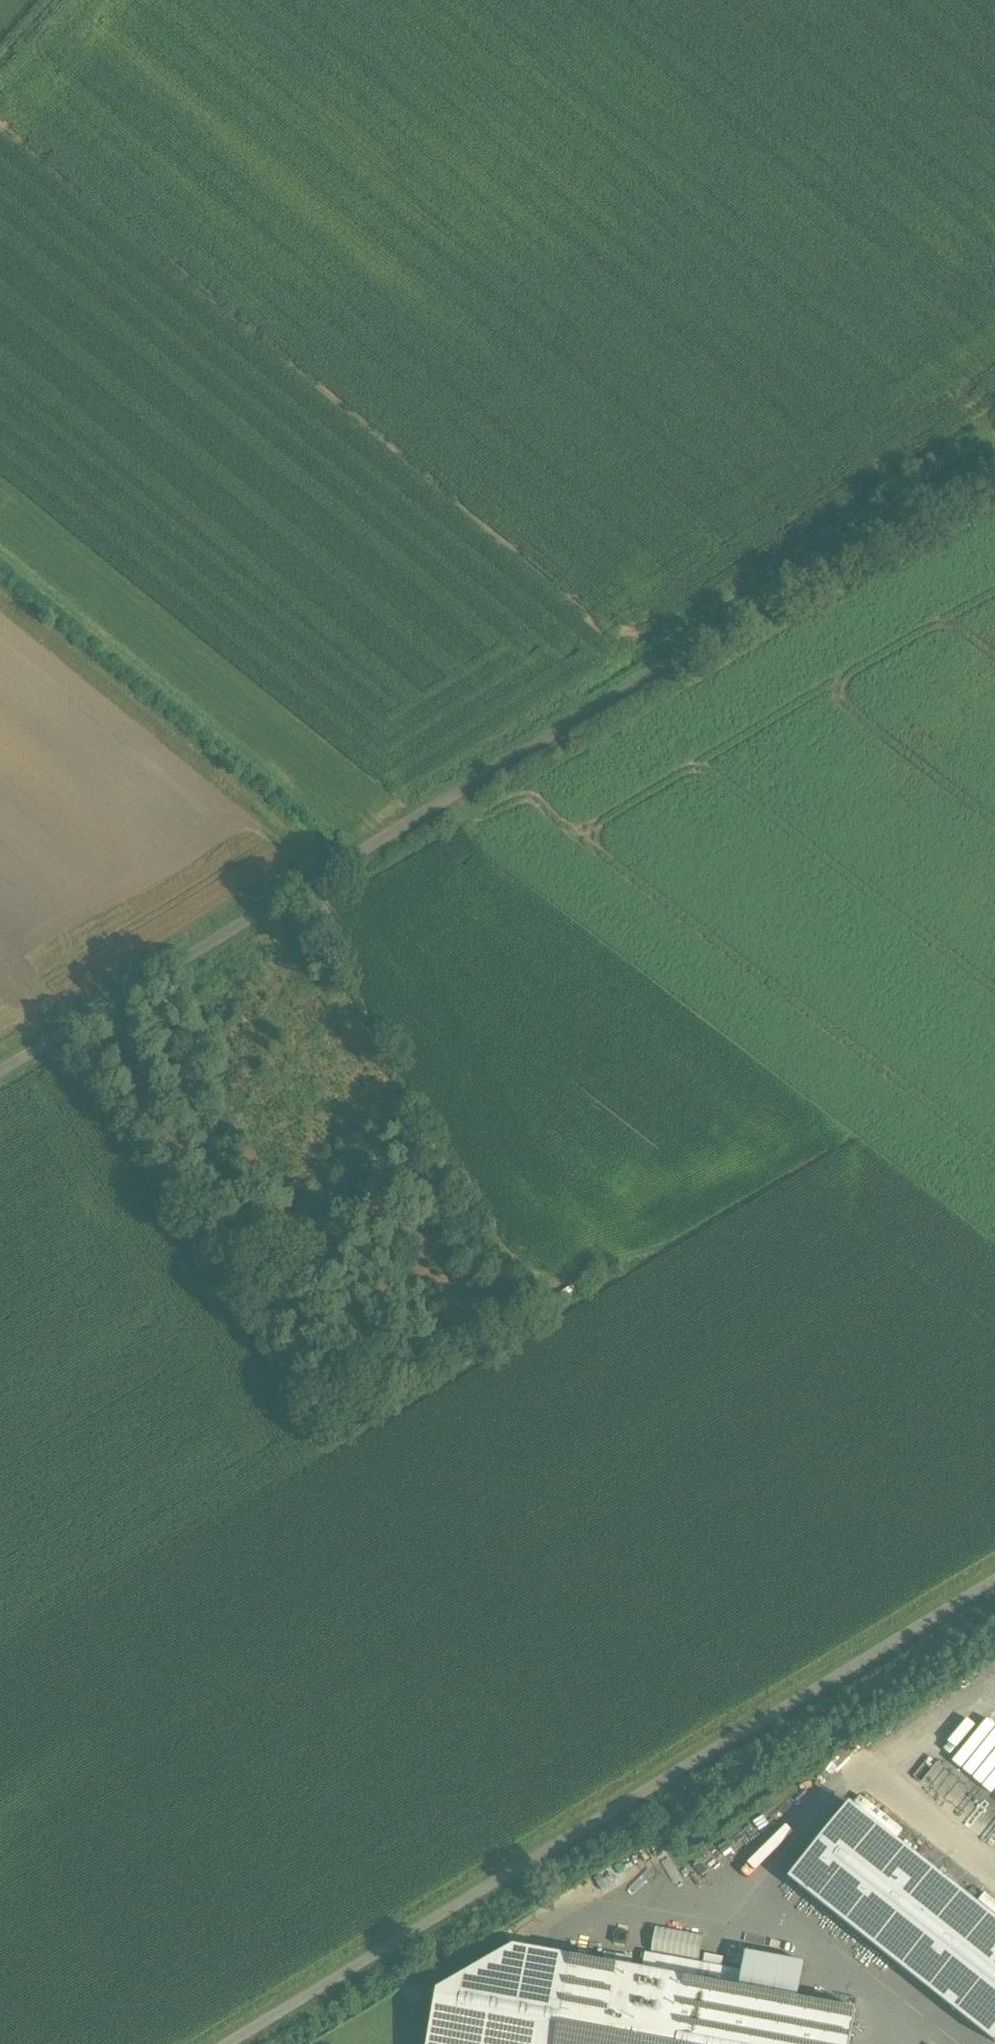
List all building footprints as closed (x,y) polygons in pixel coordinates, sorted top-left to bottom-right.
[(790,1880),(967,2021),(994,2043),(994,1921),(850,1805),(790,1880)] [(646,1953),(643,1970),(515,1947),(435,1988),(426,2043),(850,2043),(857,2009),(797,1998),(739,1988),(742,1971),(646,1953)] [(742,1971),(739,1988),(797,1998),(804,1964),(746,1953),(742,1971)]
